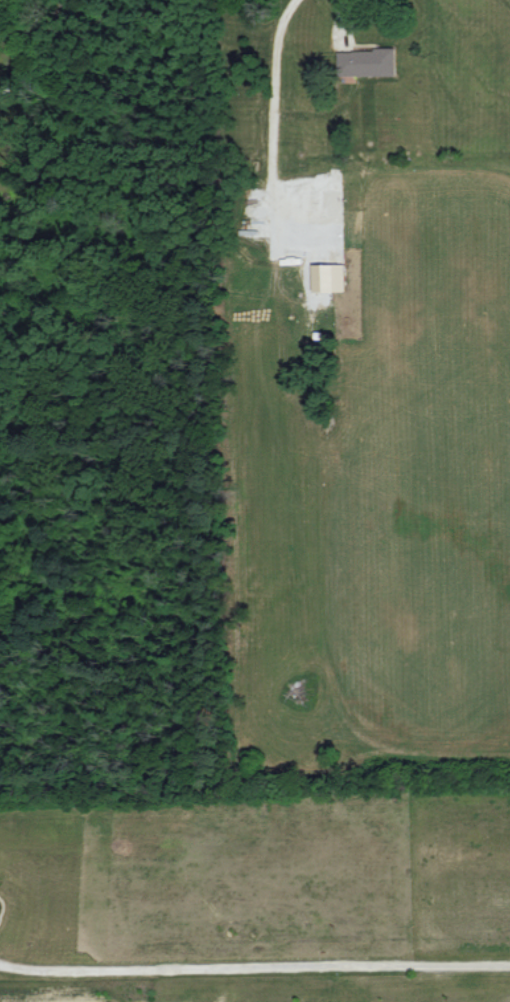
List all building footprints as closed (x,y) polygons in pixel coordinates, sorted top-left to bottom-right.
[(396,49),(338,50),(339,76),(396,75),(396,49)] [(345,291),(345,264),(314,264),(314,292),(345,291)]
